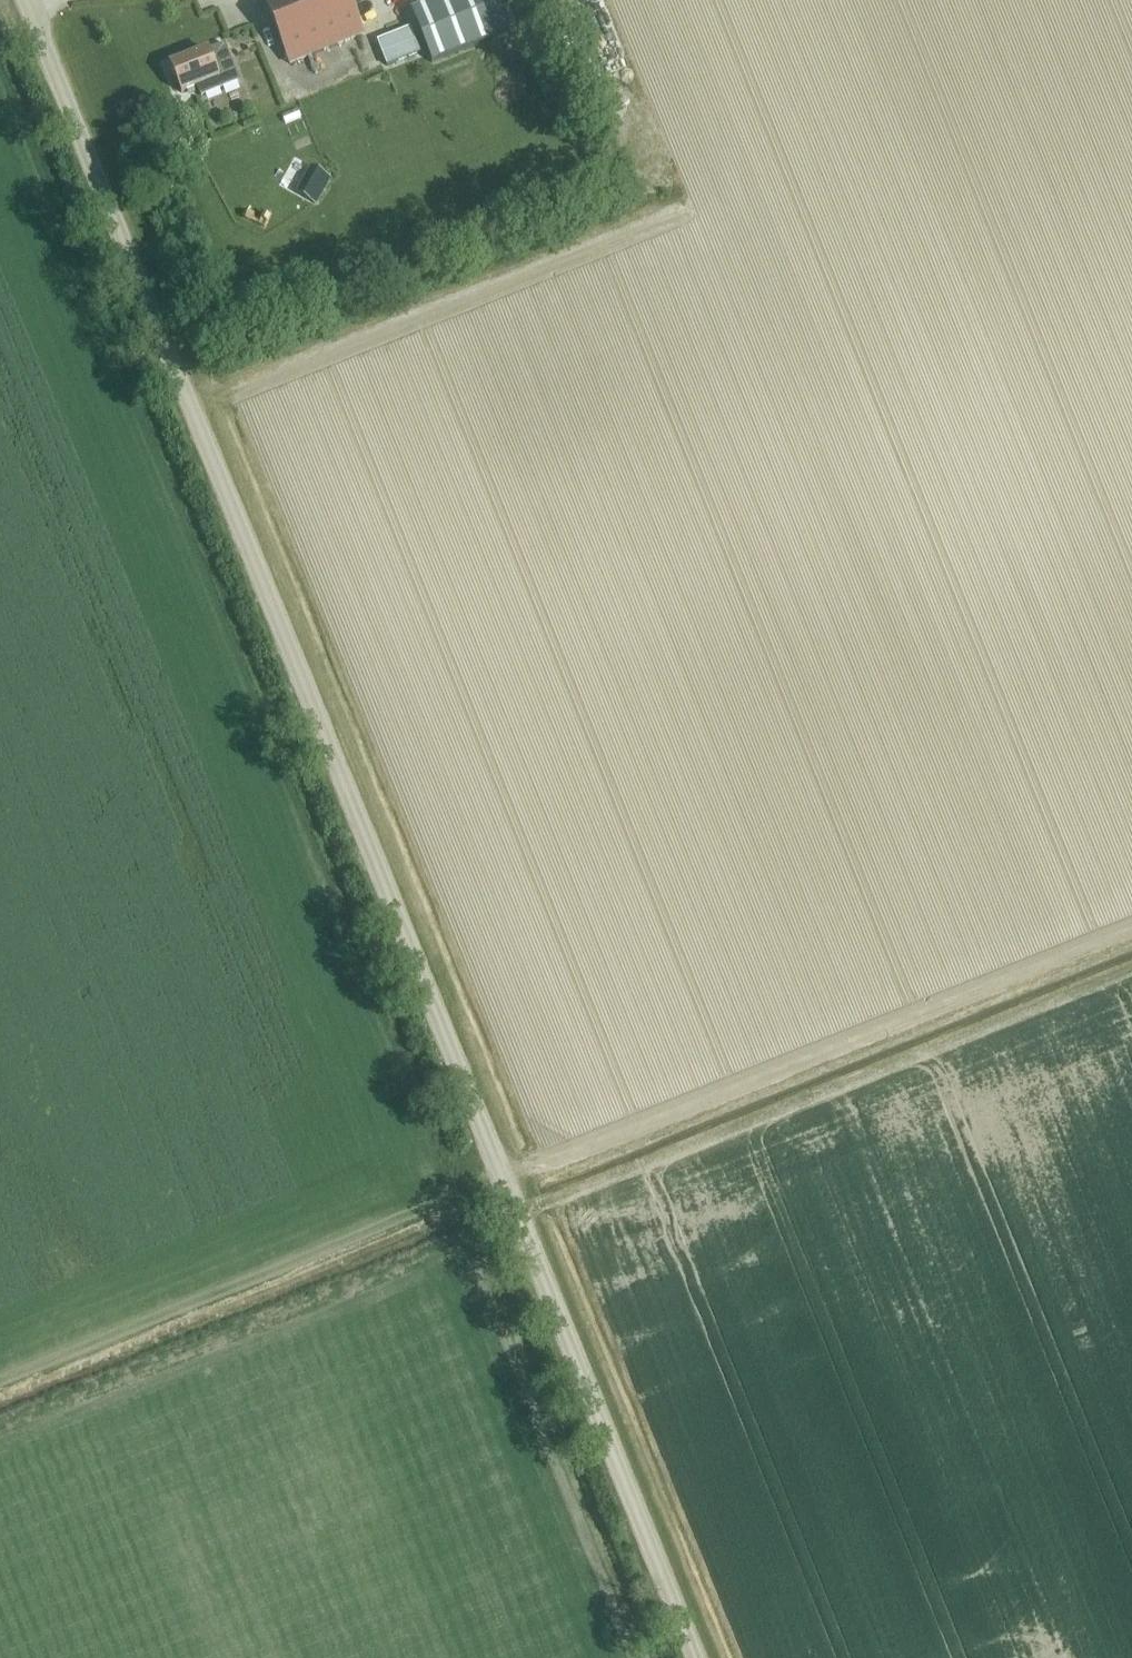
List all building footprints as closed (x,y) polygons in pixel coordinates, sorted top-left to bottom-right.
[(362,34),(349,0),(263,0),(288,63),(362,34)] [(479,0),(437,0),(411,10),(431,61),(493,36),(479,0)] [(180,92),(196,85),(200,95),(238,80),(224,44),(207,50),(169,64),(180,92)]
